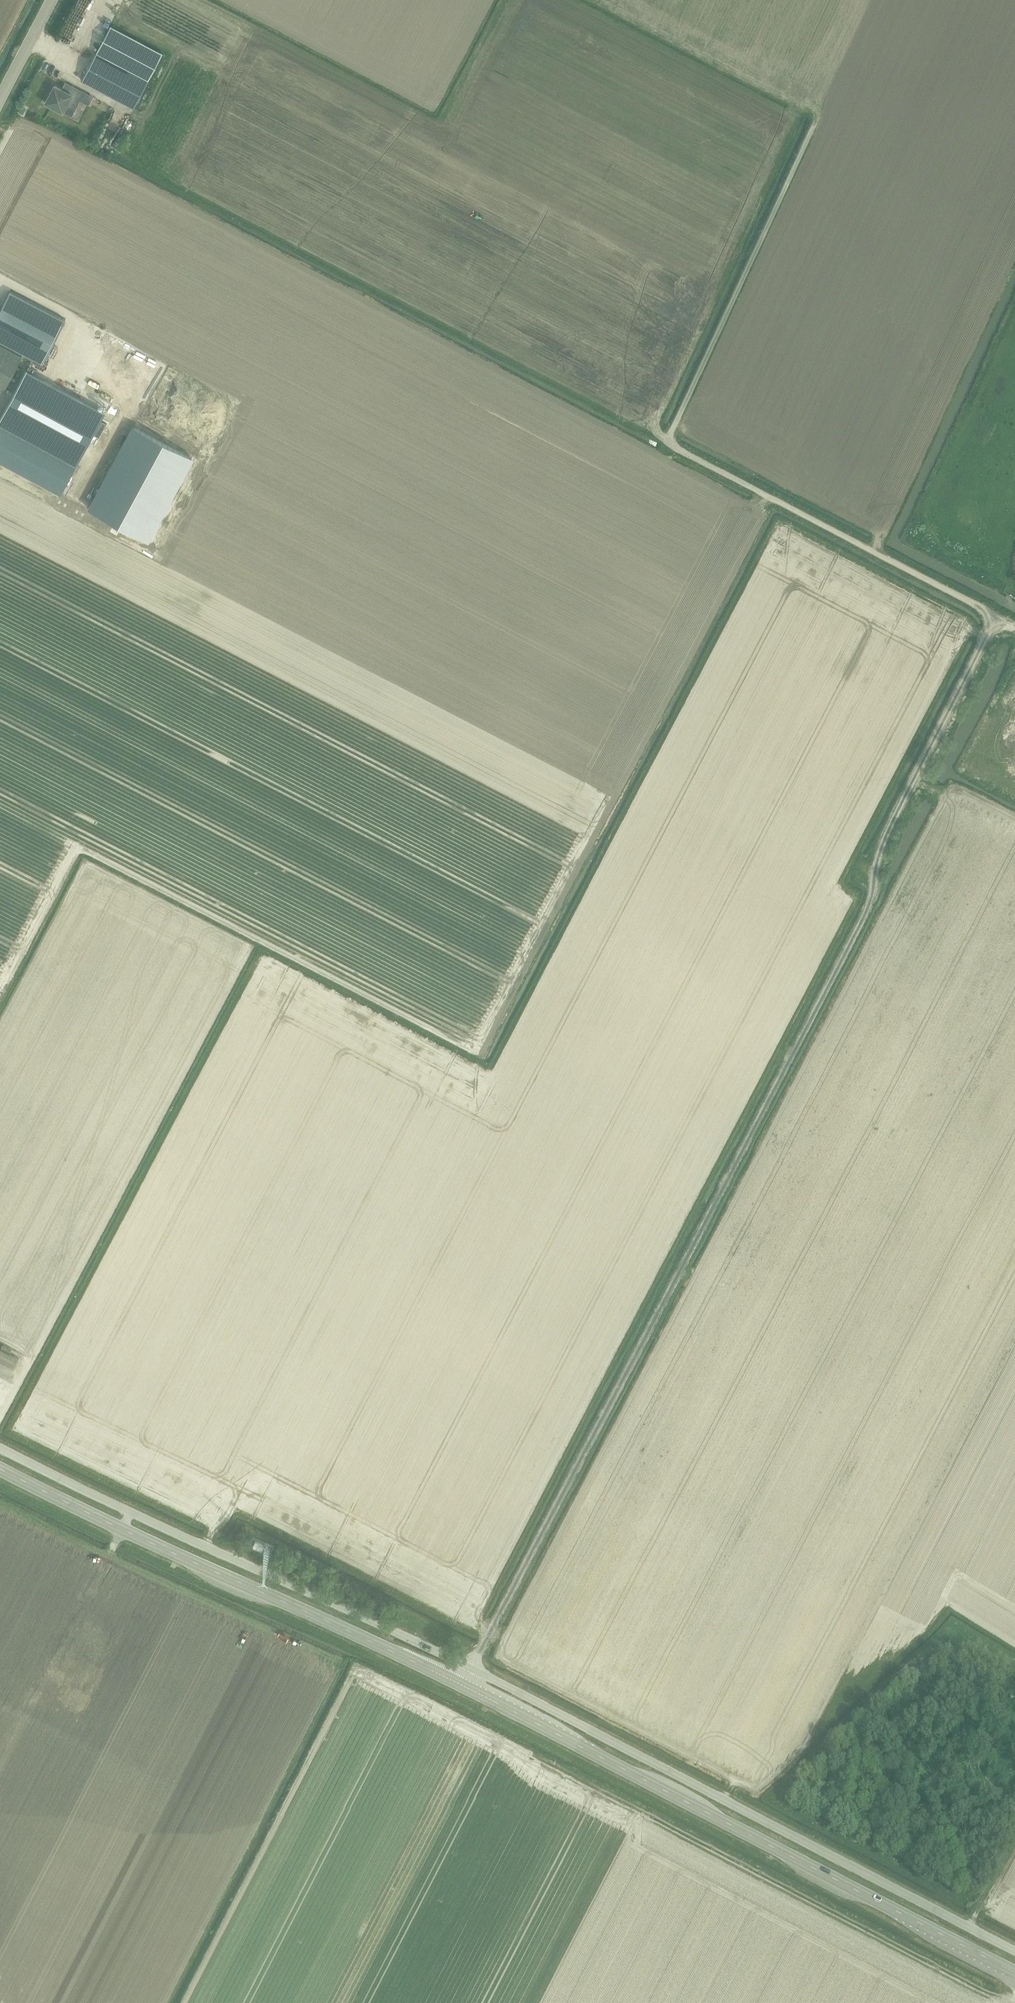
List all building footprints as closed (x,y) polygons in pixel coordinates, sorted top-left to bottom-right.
[(110,25),(86,71),(81,79),(135,108),(149,81),(163,53),(110,25)] [(73,94),(55,85),(46,103),(63,112),(73,94)] [(84,93),(80,101),(88,106),(89,104),(93,97),(84,93)] [(43,363),(66,320),(10,291),(0,310),(0,340),(43,363)] [(3,392),(22,356),(0,344),(0,390),(3,392)] [(36,478),(62,492),(105,411),(26,369),(0,418),(0,458),(36,478)] [(138,417),(93,505),(152,535),(198,448),(138,417)] [(9,1376),(19,1359),(0,1349),(0,1371),(9,1376)] [(255,1541),(253,1546),(261,1550),(264,1544),(255,1541)]
